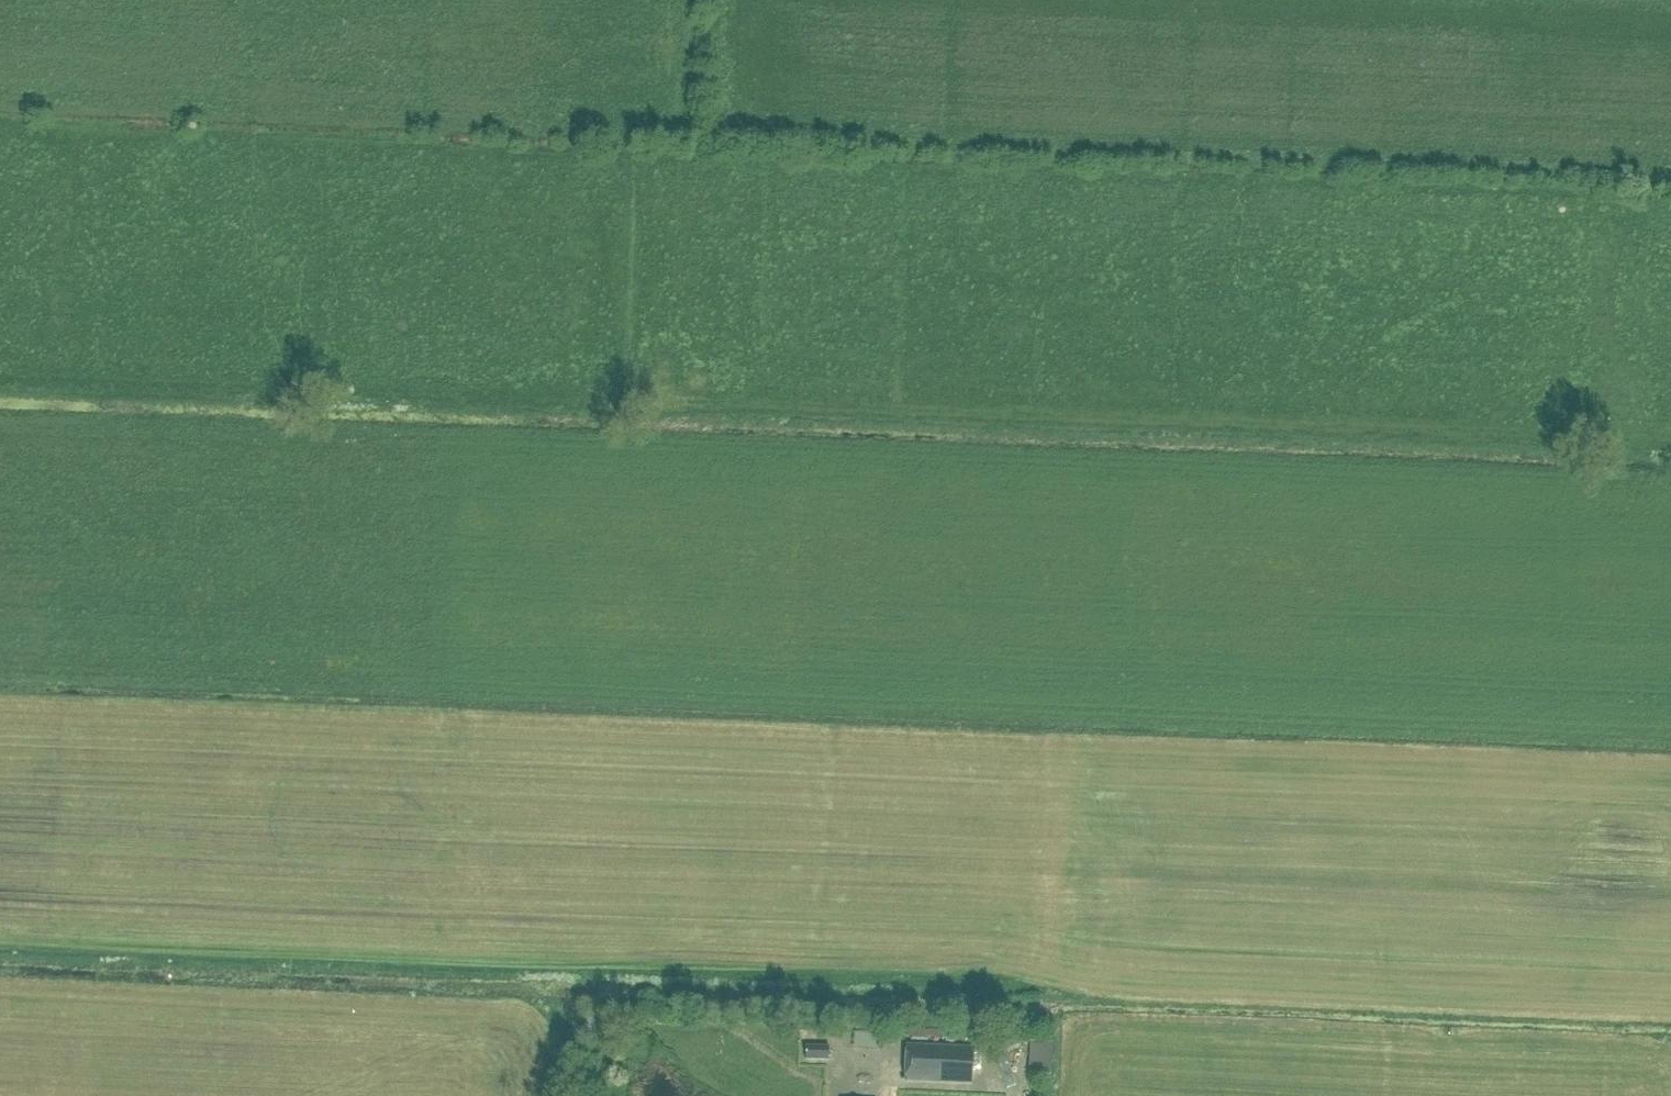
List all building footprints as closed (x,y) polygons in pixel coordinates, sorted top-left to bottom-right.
[(855,1041),(854,1057),(870,1058),(871,1041),(855,1041)] [(972,1085),(973,1049),(906,1047),(905,1084),(972,1085)]
